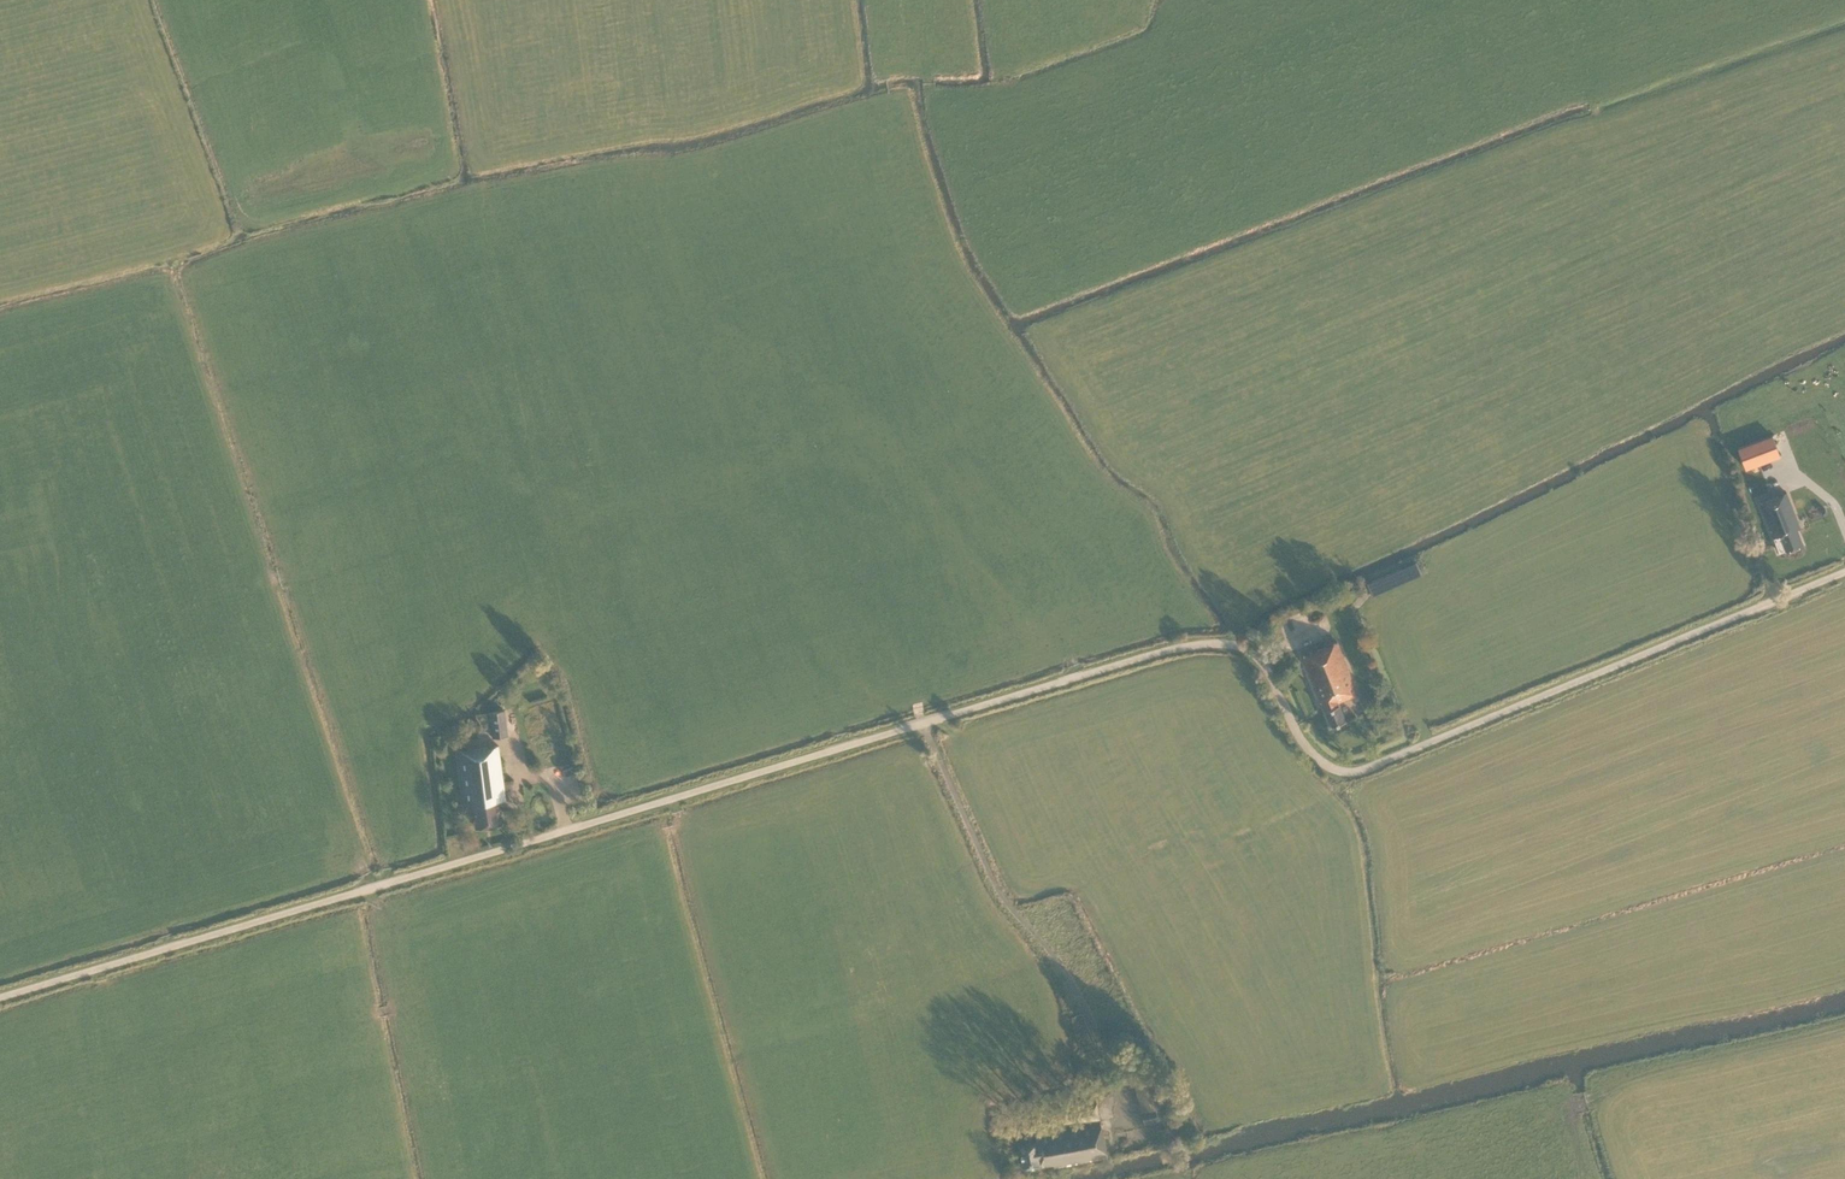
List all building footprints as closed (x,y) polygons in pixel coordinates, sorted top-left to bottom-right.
[(1773,435),(1735,450),(1742,469),(1780,454),(1776,442),(1773,435)] [(1801,527),(1788,492),(1759,503),(1772,538),(1774,537),(1780,552),(1803,543),(1797,528),(1801,527)] [(1421,573),(1416,562),(1367,583),(1373,594),(1421,573)] [(1345,719),(1338,701),(1358,693),(1337,640),(1302,654),(1320,701),(1322,700),(1331,724),(1345,719)] [(505,798),(498,744),(456,750),(463,804),(472,803),(475,826),(500,822),(497,799),(505,798)] [(574,771),(573,765),(562,769),(564,774),(574,771)] [(1165,1118),(1163,1107),(1142,1111),(1145,1123),(1159,1120),(1159,1119),(1165,1118)] [(1108,1156),(1100,1120),(1034,1133),(1036,1140),(1020,1143),(1024,1167),(1043,1164),(1043,1165),(1054,1163),(1055,1166),(1108,1156)]
